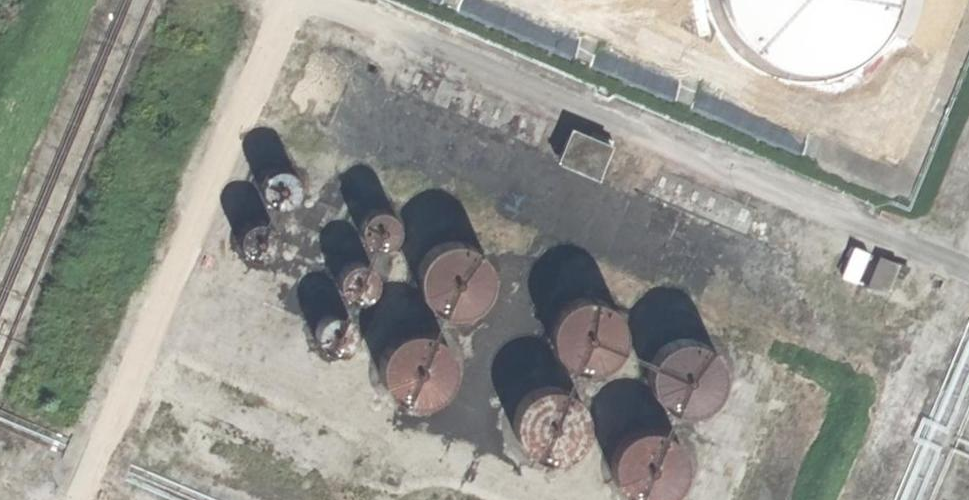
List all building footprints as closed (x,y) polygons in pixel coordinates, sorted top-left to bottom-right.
[(879,51),(898,22),(902,0),(727,0),(733,26),(754,54),(779,71),(817,78),(850,71),(879,51)] [(560,162),(603,177),(616,140),(573,125),(560,162)] [(299,164),(282,164),(270,176),(270,194),(282,206),(300,206),(312,193),(312,176),(299,164)] [(391,202),(374,202),(362,215),(362,232),(374,244),(392,244),(404,232),(403,214),(391,202)] [(277,217),(260,217),(248,229),(248,246),(260,259),(278,258),(290,246),(290,229),(277,217)] [(445,237),(433,246),(425,257),(422,274),(425,288),(433,302),(446,310),(461,313),(476,310),(488,303),(498,290),(501,276),(499,260),(491,246),(479,237),(462,233),(445,237)] [(858,246),(847,275),(858,279),(868,250),(858,246)] [(881,254),(871,283),(890,290),(900,261),(881,254)] [(369,256),(352,256),(340,268),(340,286),(352,298),(370,298),(382,285),(381,268),(369,256)] [(577,294),(565,303),(557,314),(553,332),(556,346),(565,359),(578,367),(593,370),(608,368),(620,360),(629,347),(633,333),(631,317),(623,304),(611,295),(594,291),(577,294)] [(347,308),(330,309),(318,321),(318,338),(331,350),(348,350),(360,338),(360,321),(347,308)] [(408,328),(396,337),(388,348),(385,365),(387,379),(396,392),(409,401),(424,404),(439,401),(451,394),(461,381),(464,367),(462,351),(454,337),(442,328),(425,324),(408,328)] [(677,338),(665,346),(657,358),(653,375),(656,389),(665,402),(678,411),(693,414),(708,411),(720,403),(730,391),(733,376),(731,361),(723,347),(711,338),(694,334),(677,338)] [(541,384),(529,393),(521,404),(518,422),(521,436),(530,449),(543,457),(557,460),(572,458),(585,450),(594,437),(598,423),(596,407),(587,394),(575,385),(558,381),(541,384)] [(627,435),(619,447),(616,464),(619,478),(628,491),(641,499),(642,499),(670,499),(683,492),(692,480),(696,465),(693,450),(685,436),(673,427),(656,423),(639,427),(627,435)]
